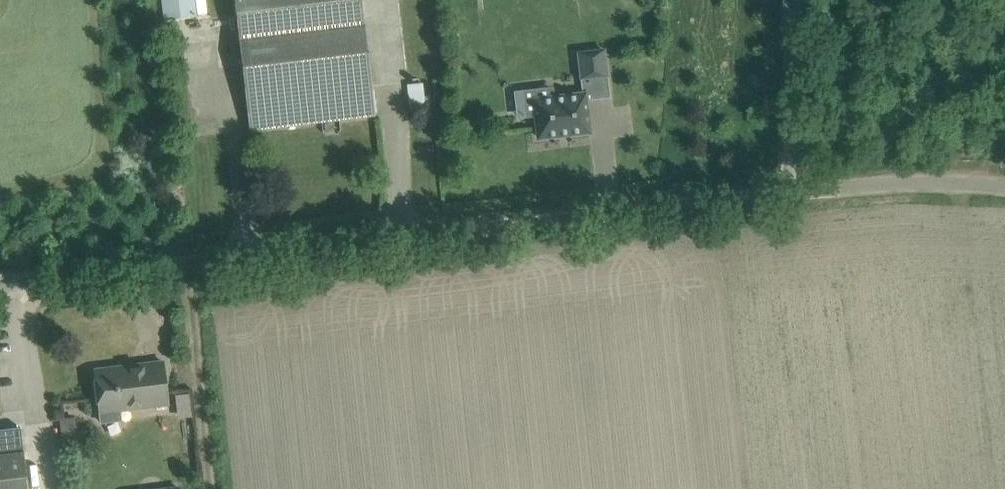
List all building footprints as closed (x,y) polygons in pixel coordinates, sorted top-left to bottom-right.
[(164,19),(197,16),(195,0),(162,0),(164,19)] [(286,108),(287,125),(375,115),(362,0),(235,0),(248,113),(286,108)] [(604,50),(579,52),(582,78),(607,75),(604,50)] [(410,103),(426,102),(425,81),(409,82),(410,103)] [(589,131),(585,93),(535,99),(539,137),(560,135),(560,133),(568,132),(568,134),(589,131)] [(101,423),(122,421),(121,412),(169,406),(164,361),(95,370),(101,423)] [(62,438),(78,437),(76,416),(60,418),(62,438)] [(24,451),(0,453),(0,488),(29,488),(24,451)]
